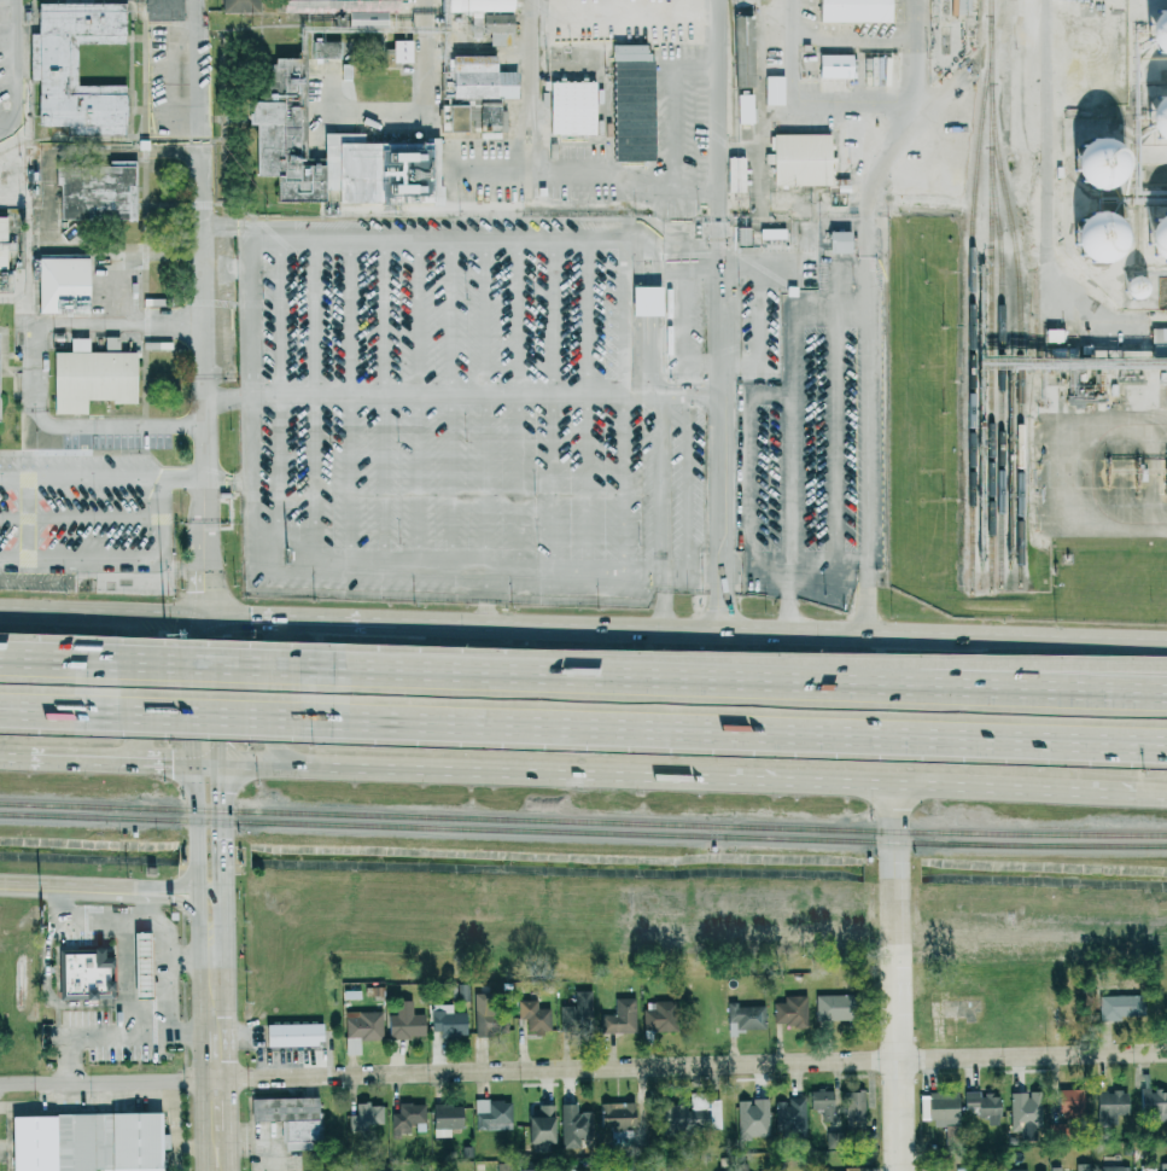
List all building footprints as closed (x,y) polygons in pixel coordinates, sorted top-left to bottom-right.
[(144,20),(181,20),(181,0),(144,0),(144,20)] [(258,13),(258,0),(221,0),(221,13),(258,13)] [(346,27),(385,26),(385,11),(396,11),(395,0),(281,0),(281,13),(346,12),(346,27)] [(513,0),(443,0),(444,12),(513,11),(513,0)] [(891,0),(818,0),(818,21),(890,22),(891,0)] [(123,3),(35,4),(36,34),(28,34),(28,80),(36,80),(36,126),(66,126),(67,135),(125,134),(124,85),(74,85),(73,39),(123,39),(123,3)] [(1148,10),(1145,54),(1166,55),(1166,10),(1148,10)] [(479,12),(470,12),(471,38),(480,37),(479,12)] [(489,45),(504,46),(505,33),(512,33),(512,14),(482,14),(482,33),(489,33),(489,45)] [(411,63),(412,40),(392,40),(392,62),(411,63)] [(312,59),(340,58),(340,41),(311,42),(312,59)] [(614,161),(653,160),(652,44),(612,45),(614,161)] [(821,54),(853,54),(853,76),(821,76),(821,54)] [(494,55),(449,56),(450,98),(515,98),(515,72),(495,72),(494,55)] [(440,203),(439,138),(427,138),(427,144),(416,144),(416,151),(400,151),(397,152),(394,143),(365,144),(361,133),(322,134),(323,165),(297,165),(296,58),(282,58),(264,65),(265,99),(259,102),(249,102),(249,125),(254,125),(255,176),(275,176),(275,201),(323,201),(323,190),(336,190),(336,203),(440,203)] [(766,76),(784,76),(784,104),(766,104),(766,76)] [(548,82),(549,135),(596,134),(595,81),(548,82)] [(739,94),(753,94),(753,107),(757,107),(757,121),(754,121),(754,122),(740,123),(739,94)] [(1166,140),(1166,95),(1145,96),(1146,141),(1166,140)] [(506,130),(505,110),(499,110),(498,102),(478,102),(478,131),(506,130)] [(465,131),(465,105),(447,104),(447,131),(465,131)] [(1098,131),(1063,163),(1094,196),(1128,165),(1098,131)] [(771,136),(775,136),(775,134),(832,134),(832,185),(775,185),(775,164),(765,164),(765,153),(775,153),(775,148),(771,148),(771,136)] [(744,192),(745,157),(727,157),(727,191),(744,192)] [(57,220),(135,220),(135,161),(109,161),(109,170),(57,170),(57,220)] [(1139,225),(1158,269),(1166,265),(1166,212),(1139,225)] [(1119,261),(1119,215),(1073,214),(1072,261),(1119,261)] [(828,253),(850,253),(850,231),(828,231),(828,253)] [(36,312),(88,312),(89,256),(37,256),(36,312)] [(1143,297),(1144,277),(1123,276),(1122,296),(1143,297)] [(660,316),(660,287),(631,286),(631,316),(660,316)] [(1151,327),(1150,346),(1166,346),(1166,328),(1151,327)] [(117,337),(103,337),(104,351),(118,351),(117,337)] [(52,414),(87,414),(87,402),(135,402),(135,352),(87,352),(87,340),(71,340),(71,352),(52,352),(52,414)] [(135,932),(152,932),(153,1000),(136,1000),(135,932)] [(60,949),(104,949),(104,957),(115,957),(115,998),(60,1000),(60,949)] [(588,991),(574,991),(574,1007),(558,1006),(558,1022),(588,1022),(588,991)] [(506,1034),(505,994),(474,995),(474,1034),(506,1034)] [(815,994),(815,1019),(847,1020),(847,994),(815,994)] [(1098,995),(1099,1019),(1142,1018),(1142,994),(1098,995)] [(773,1002),(773,1026),(807,1025),(806,995),(783,995),(784,1002),(773,1002)] [(600,1032),(635,1031),(634,998),(614,999),(615,1014),(600,1014),(600,1032)] [(411,1000),(396,1000),(396,1014),(388,1014),(388,1038),(424,1037),(424,1014),(412,1014),(411,1000)] [(536,1008),(536,1000),(516,1000),(517,1019),(526,1019),(526,1034),(549,1033),(549,1008),(536,1008)] [(644,1031),(673,1030),(672,1001),(643,1002),(644,1031)] [(465,1013),(452,1013),(452,1004),(431,1004),(431,1035),(465,1035),(465,1013)] [(765,1031),(764,1004),(727,1005),(728,1032),(765,1031)] [(345,1055),(360,1054),(360,1040),(382,1039),(381,1011),(344,1012),(345,1055)] [(323,1023),(264,1024),(265,1046),(323,1045),(323,1023)] [(1149,1091),(1149,1073),(1141,1073),(1142,1121),(1166,1121),(1166,1090),(1149,1091)] [(1057,1089),(1056,1114),(1082,1114),(1083,1090),(1057,1089)] [(810,1109),(821,1109),(821,1117),(833,1116),(832,1090),(809,1091),(810,1109)] [(863,1129),(864,1091),(845,1090),(844,1128),(863,1129)] [(1097,1124),(1115,1124),(1115,1115),(1127,1115),(1126,1090),(1096,1091),(1097,1124)] [(964,1110),(977,1109),(978,1125),(999,1124),(999,1094),(979,1095),(979,1091),(963,1091),(964,1110)] [(1011,1132),(1033,1131),(1031,1091),(1009,1092),(1011,1132)] [(920,1120),(933,1120),(933,1127),(945,1126),(945,1134),(958,1133),(957,1092),(919,1093),(920,1120)] [(662,1104),(662,1129),(719,1129),(719,1099),(705,1099),(705,1094),(688,1094),(688,1104),(662,1104)] [(249,1098),(250,1121),(281,1120),(282,1150),(319,1149),(317,1096),(249,1098)] [(775,1102),(776,1140),(806,1139),(805,1097),(787,1098),(787,1101),(775,1102)] [(737,1100),(737,1139),(768,1139),(768,1098),(750,1098),(750,1100),(737,1100)] [(510,1129),(510,1099),(475,1100),(475,1130),(510,1129)] [(368,1105),(368,1101),(355,1102),(355,1114),(349,1115),(349,1126),(382,1125),(381,1105),(368,1105)] [(600,1127),(611,1127),(611,1134),(635,1133),(633,1101),(599,1103),(600,1127)] [(409,1137),(409,1122),(424,1121),(424,1103),(397,1104),(398,1112),(391,1113),(391,1137),(409,1137)] [(575,1103),(560,1104),(561,1149),(591,1148),(590,1112),(575,1112),(575,1103)] [(527,1143),(536,1143),(536,1150),(553,1149),(551,1104),(537,1105),(537,1113),(526,1113),(527,1143)] [(461,1128),(460,1105),(432,1105),(433,1137),(450,1136),(449,1128),(461,1128)] [(163,1169),(62,1170),(11,1170),(11,1114),(162,1111),(163,1169)] [(497,1170),(513,1170),(512,1162),(497,1163),(497,1170)]
